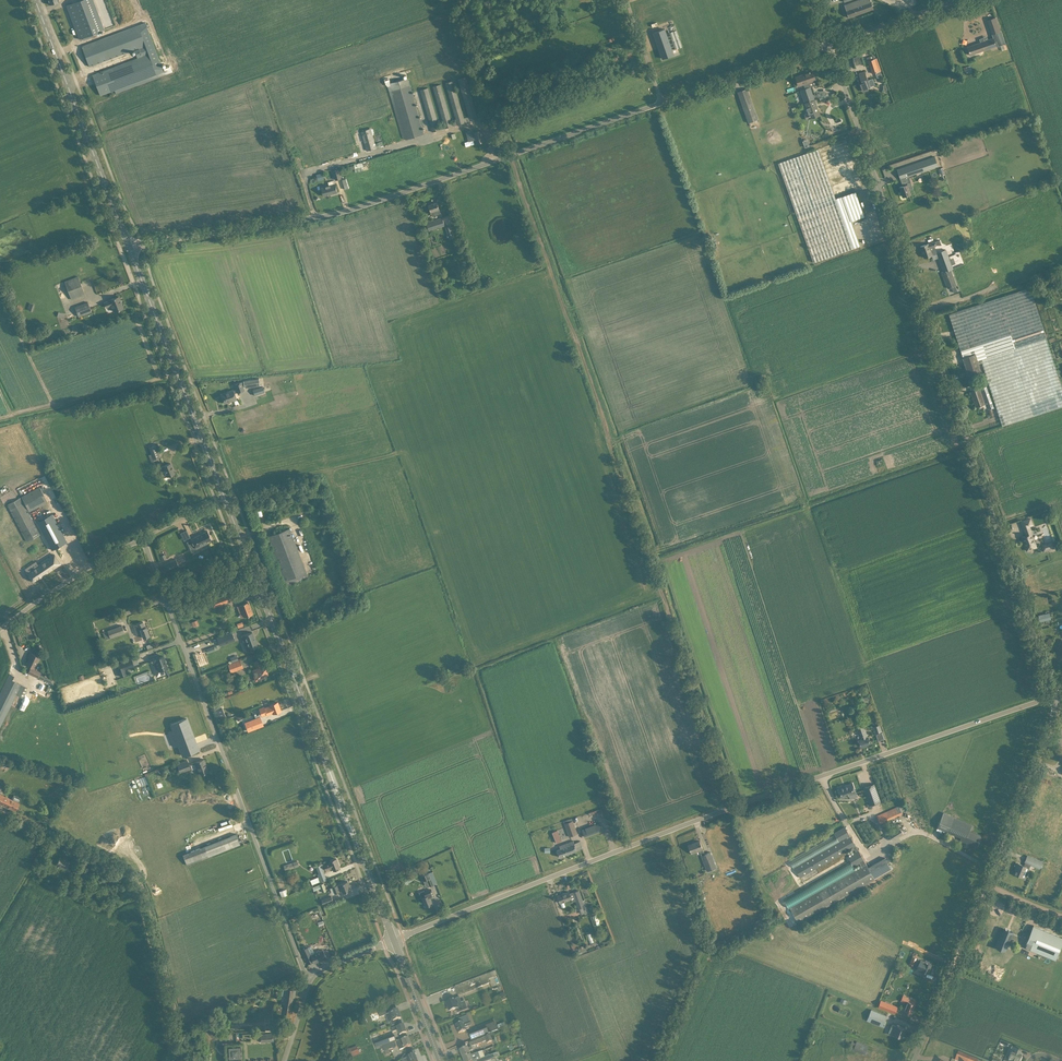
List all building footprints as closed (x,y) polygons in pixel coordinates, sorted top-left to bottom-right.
[(103,30),(93,0),(76,0),(66,3),(78,40),(89,36),(89,35),(103,30)] [(849,17),(873,9),(870,0),(860,0),(851,3),(852,7),(846,9),(849,17)] [(1003,43),(1005,49),(1007,49),(1001,31),(1000,31),(996,17),(987,20),(992,34),(996,33),(1000,44),(1003,43)] [(80,44),(87,66),(124,54),(127,62),(91,73),(98,95),(114,90),(115,92),(172,73),(170,65),(160,68),(146,23),(80,44)] [(659,31),(654,33),(663,58),(668,57),(674,55),(672,50),(666,33),(665,29),(659,31)] [(968,47),(970,54),(996,45),(993,38),(968,47)] [(853,57),(856,65),(862,63),(860,55),(853,57)] [(875,72),(877,77),(882,76),(881,70),(879,71),(873,55),(867,57),(872,73),(875,72)] [(809,72),(796,77),(798,82),(799,86),(803,84),(804,86),(805,89),(800,90),(801,92),(804,100),(805,102),(806,107),(803,108),(806,114),(808,113),(810,118),(811,118),(820,115),(816,104),(814,99),(810,87),(808,82),(816,80),(813,73),(814,73),(813,70),(810,71),(809,71),(809,72)] [(856,72),(863,91),(868,89),(868,87),(870,86),(870,87),(871,87),(870,86),(875,85),(873,78),(869,79),(869,81),(868,81),(865,71),(859,73),(859,76),(858,76),(856,72)] [(389,78),(385,79),(385,82),(385,83),(387,86),(388,86),(403,138),(405,137),(406,139),(424,134),(423,129),(408,77),(390,82),(389,78)] [(421,90),(432,132),(478,119),(478,117),(477,117),(466,77),(457,79),(468,116),(464,118),(454,80),(445,83),(456,120),(451,121),(441,84),(432,86),(443,124),(439,125),(429,87),(421,90)] [(738,92),(748,122),(758,119),(747,88),(738,92)] [(371,128),(361,131),(366,145),(367,150),(376,148),(377,148),(371,128)] [(474,132),(467,134),(469,141),(475,139),(477,144),(484,142),(481,130),(474,132)] [(818,149),(778,163),(797,216),(813,262),(860,245),(851,221),(864,216),(855,191),(835,198),(818,149)] [(938,166),(935,156),(897,169),(903,186),(900,187),(903,196),(911,194),(909,189),(913,188),(909,176),(938,166)] [(322,187),(324,196),(337,192),(335,184),(334,180),(328,182),(329,185),(322,187)] [(430,210),(433,216),(441,213),(437,202),(429,205),(430,210)] [(427,223),(429,230),(445,225),(442,218),(427,223)] [(446,227),(450,240),(455,238),(451,225),(446,227)] [(925,244),(920,246),(924,257),(929,256),(932,255),(937,253),(934,246),(936,245),(934,241),(928,244),(928,243),(925,244)] [(937,253),(944,271),(950,269),(952,268),(945,250),(937,253)] [(941,272),(948,288),(956,285),(950,269),(944,271),(941,272)] [(64,282),(71,299),(85,294),(78,276),(64,282)] [(1002,426),(1061,406),(1061,387),(1030,288),(949,314),(965,365),(964,366),(965,368),(966,368),(969,378),(975,376),(982,374),(978,363),(982,362),(1002,426)] [(110,300),(104,302),(106,307),(112,305),(114,311),(123,308),(119,296),(110,299),(110,300)] [(75,307),(78,316),(91,311),(88,302),(75,307)] [(243,380),(244,387),(260,385),(259,378),(243,380)] [(220,394),(224,403),(229,401),(236,399),(234,393),(237,392),(238,392),(244,390),(241,382),(235,384),(236,389),(233,390),(233,389),(220,394)] [(983,387),(988,409),(993,408),(988,386),(983,387)] [(971,391),(976,407),(984,404),(979,388),(971,391)] [(151,454),(148,455),(151,460),(153,459),(160,457),(155,444),(149,447),(151,454)] [(161,471),(163,478),(175,473),(171,463),(163,466),(160,467),(162,471),(161,471)] [(21,497),(8,504),(27,541),(40,534),(28,512),(48,502),(40,487),(22,496),(27,507),(26,508),(21,497)] [(37,522),(51,549),(67,541),(52,514),(37,522)] [(1030,518),(1021,522),(1026,536),(1022,537),(1025,545),(1024,545),(1026,550),(1036,547),(1035,541),(1034,541),(1031,534),(1032,534),(1031,531),(1030,531),(1029,526),(1028,524),(1029,522),(1031,522),(1030,518)] [(285,580),(287,585),(292,583),(308,577),(306,572),(291,533),(289,528),(268,536),(285,580)] [(191,539),(195,549),(208,543),(207,541),(211,539),(207,531),(204,532),(203,532),(202,532),(203,533),(191,539)] [(23,545),(22,546),(25,552),(26,551),(42,542),(39,537),(23,545)] [(1046,543),(1040,545),(1042,550),(1044,550),(1054,546),(1055,546),(1053,541),(1047,543),(1046,543)] [(27,572),(33,581),(61,563),(55,554),(38,565),(27,572)] [(175,559),(163,565),(167,572),(187,562),(183,555),(175,559)] [(213,600),(211,600),(211,601),(213,606),(213,607),(222,603),(234,599),(233,594),(232,593),(212,599),(213,600)] [(242,604),(240,605),(237,606),(241,618),(252,614),(248,602),(242,604)] [(415,604),(408,606),(412,615),(418,613),(415,604)] [(408,606),(402,608),(406,618),(412,615),(408,606)] [(429,609),(422,614),(427,622),(434,618),(429,609)] [(1038,615),(1040,622),(1051,619),(1049,612),(1038,615)] [(143,621),(133,625),(136,632),(137,634),(142,633),(143,638),(144,637),(149,635),(146,626),(145,627),(143,621)] [(400,621),(395,623),(398,632),(403,630),(400,621)] [(395,623),(389,625),(393,634),(398,632),(395,623)] [(103,632),(105,639),(124,632),(122,625),(103,632)] [(426,628),(424,637),(431,639),(433,629),(426,628)] [(403,630),(398,632),(401,639),(406,637),(403,630)] [(232,632),(217,637),(220,645),(235,640),(232,632)] [(252,632),(241,636),(243,642),(246,641),(250,649),(257,646),(252,632)] [(398,632),(393,634),(395,641),(401,639),(398,632)] [(421,643),(416,652),(423,656),(428,647),(421,643)] [(367,650),(359,655),(363,662),(371,656),(367,650)] [(26,664),(35,668),(40,657),(30,653),(28,657),(30,658),(26,664)] [(156,661),(159,671),(168,668),(163,656),(159,657),(157,654),(158,654),(150,657),(152,663),(156,661)] [(116,665),(120,677),(127,675),(124,669),(134,665),(132,659),(116,665)] [(228,664),(231,672),(243,667),(241,660),(228,664)] [(252,671),(252,672),(253,673),(255,680),(265,677),(264,675),(268,674),(266,668),(264,665),(261,666),(259,660),(254,661),(256,668),(255,669),(254,669),(253,670),(252,671)] [(386,661),(379,663),(382,672),(389,670),(386,661)] [(31,667),(28,672),(38,677),(40,674),(41,672),(31,667)] [(21,685),(12,680),(14,676),(10,674),(0,693),(0,727),(21,685)] [(50,692),(52,686),(39,682),(37,688),(50,692)] [(384,682),(376,685),(378,691),(387,688),(384,682)] [(21,685),(16,694),(17,695),(23,698),(28,688),(22,685),(21,685)] [(376,685),(369,688),(371,693),(378,691),(376,685)] [(387,688),(378,691),(380,696),(389,693),(387,688)] [(439,690),(428,690),(429,698),(439,698),(439,690)] [(378,691),(371,693),(373,699),(380,696),(378,691)] [(868,696),(860,698),(862,704),(870,702),(868,696)] [(264,707),(259,708),(262,715),(266,713),(267,715),(272,713),(273,713),(281,710),(277,701),(269,705),(270,706),(264,708),(264,707)] [(419,707),(414,709),(417,717),(422,715),(419,707)] [(221,708),(216,710),(219,718),(225,716),(222,708),(221,708)] [(414,709),(408,711),(411,719),(417,717),(414,709)] [(422,715),(417,717),(420,725),(425,723),(422,715)] [(417,717),(411,719),(414,727),(420,725),(417,717)] [(186,718),(171,724),(183,755),(198,749),(186,718)] [(255,718),(244,722),(248,731),(259,727),(255,718)] [(442,719),(433,722),(435,729),(444,726),(442,719)] [(859,741),(861,746),(870,743),(868,736),(863,724),(856,727),(859,735),(857,736),(859,741)] [(873,727),(875,733),(882,730),(880,724),(873,727)] [(358,726),(350,729),(355,742),(363,739),(358,726)] [(195,762),(199,774),(203,773),(208,771),(204,759),(199,761),(195,762)] [(177,764),(180,772),(191,768),(187,760),(177,764)] [(843,787),(837,789),(840,797),(849,794),(856,792),(853,783),(845,785),(845,786),(843,787)] [(863,787),(870,805),(881,802),(874,783),(863,787)] [(16,810),(18,805),(21,798),(14,795),(12,799),(0,793),(0,803),(16,810)] [(877,816),(880,823),(902,813),(899,806),(877,816)] [(960,840),(977,847),(982,835),(970,830),(972,824),(943,813),(937,827),(961,837),(960,840)] [(565,823),(569,836),(578,833),(573,820),(565,823)] [(582,829),(585,837),(603,830),(600,822),(582,829)] [(888,834),(892,841),(904,833),(900,826),(897,829),(894,825),(885,831),(888,835),(888,834)] [(798,921),(799,923),(892,869),(885,857),(868,866),(866,864),(864,859),(858,850),(856,845),(850,836),(845,826),(834,833),(836,836),(839,841),(847,836),(847,837),(839,841),(795,867),(800,877),(853,846),(856,851),(848,856),(851,861),(854,866),(860,863),(862,866),(856,870),(790,908),(791,909),(790,910),(790,911),(792,910),(797,919),(796,921),(796,922),(798,921)] [(553,832),(557,842),(562,840),(558,830),(553,832)] [(183,854),(187,864),(240,844),(236,834),(203,846),(183,854)] [(836,836),(790,862),(793,868),(794,868),(795,867),(839,841),(836,836)] [(44,851),(50,854),(58,841),(53,838),(51,840),(50,840),(51,841),(44,851)] [(557,850),(559,857),(583,848),(580,841),(574,843),(574,840),(559,846),(561,848),(557,850)] [(699,841),(688,845),(690,850),(691,852),(692,853),(696,852),(700,850),(708,870),(716,867),(710,852),(705,854),(701,846),(699,841)] [(1043,861),(1027,855),(1024,862),(1030,864),(1040,868),(1043,861)] [(60,856),(56,864),(66,869),(70,861),(60,856)] [(324,863),(317,866),(319,872),(319,873),(324,872),(327,870),(327,869),(332,867),(334,870),(335,869),(340,868),(337,858),(331,860),(330,861),(331,862),(325,864),(324,863)] [(851,861),(784,900),(789,908),(790,908),(856,870),(854,866),(851,861)] [(293,862),(283,865),(285,870),(295,867),(293,862)] [(1021,878),(1025,879),(1027,875),(1023,873),(1026,866),(1018,863),(1016,866),(1017,867),(1014,873),(1021,876),(1021,878)] [(427,879),(430,886),(434,884),(433,884),(437,883),(433,871),(429,873),(421,876),(423,881),(427,879)] [(402,877),(405,884),(413,881),(410,874),(402,877)] [(281,896),(288,893),(282,876),(275,878),(281,896)] [(333,887),(335,893),(340,892),(339,888),(341,887),(343,892),(351,890),(348,881),(333,887)] [(458,881),(445,887),(449,895),(461,889),(458,881)] [(314,890),(321,888),(322,892),(327,890),(324,882),(312,887),(314,890)] [(423,897),(426,906),(433,903),(430,897),(434,896),(432,889),(425,892),(424,890),(419,892),(421,897),(423,897)] [(573,892),(570,893),(571,898),(573,902),(576,900),(579,908),(581,914),(589,911),(584,899),(583,900),(581,895),(579,890),(573,892)] [(569,891),(558,895),(560,902),(571,898),(570,893),(569,891)] [(321,900),(323,904),(333,900),(331,896),(321,900)] [(752,923),(755,928),(764,924),(761,918),(752,923)] [(1056,959),(1061,944),(1061,937),(1033,926),(1025,947),(1056,959)] [(999,937),(997,941),(999,942),(999,943),(1001,943),(1003,944),(1005,945),(1005,944),(1007,945),(1013,932),(1009,930),(1009,931),(1006,930),(1007,929),(1003,928),(1001,931),(1001,930),(998,936),(999,937)] [(303,949),(309,963),(314,961),(314,963),(327,957),(324,952),(323,949),(315,953),(312,945),(307,948),(303,949)] [(916,952),(903,946),(900,952),(913,957),(916,952)] [(915,960),(913,965),(917,966),(916,970),(921,972),(922,970),(928,972),(928,971),(929,972),(930,969),(929,969),(931,964),(929,963),(929,961),(925,960),(925,961),(920,959),(916,957),(915,960)] [(486,975),(455,987),(459,995),(490,983),(488,979),(486,975)] [(883,994),(890,997),(892,991),(885,988),(883,994)] [(907,1003),(904,1010),(906,1011),(911,1013),(915,1004),(914,1003),(916,1000),(911,998),(907,997),(905,1001),(907,1003)] [(456,1010),(457,1014),(468,1010),(465,1002),(461,1003),(460,999),(453,1001),(453,1002),(447,1004),(449,1012),(456,1010)] [(881,1000),(878,1007),(895,1013),(897,1006),(881,1000)] [(871,1009),(867,1019),(875,1023),(876,1021),(884,1024),(887,1015),(871,1009)] [(386,1012),(379,1015),(380,1018),(385,1016),(388,1024),(390,1023),(392,1027),(400,1024),(399,1020),(401,1019),(398,1011),(393,1013),(390,1014),(387,1015),(386,1012)] [(455,1026),(458,1034),(466,1031),(465,1028),(471,1026),(467,1016),(456,1020),(458,1025),(455,1026)] [(894,1034),(902,1037),(905,1029),(898,1026),(897,1026),(892,1024),(888,1033),(894,1036),(894,1034)] [(397,1031),(399,1036),(406,1033),(403,1026),(397,1028),(396,1027),(391,1029),(392,1033),(397,1031)] [(469,1034),(471,1040),(488,1034),(486,1027),(469,1034)] [(261,1034),(261,1042),(274,1041),(273,1033),(261,1034)] [(472,1042),(474,1046),(486,1042),(487,1044),(492,1042),(490,1035),(472,1042)] [(394,1036),(379,1042),(381,1047),(386,1045),(394,1041),(396,1041),(394,1036)] [(396,1042),(400,1050),(404,1048),(404,1049),(411,1046),(408,1039),(402,1041),(401,1040),(396,1042)] [(857,1040),(856,1043),(852,1041),(850,1047),(854,1049),(853,1049),(865,1054),(865,1053),(867,1054),(868,1051),(866,1050),(868,1045),(857,1040)] [(382,1047),(385,1056),(391,1053),(389,1050),(397,1048),(394,1041),(386,1045),(382,1047)] [(229,1047),(230,1058),(241,1057),(240,1046),(229,1047)] [(355,1047),(349,1050),(352,1057),(359,1054),(358,1050),(356,1047),(355,1047)] [(460,1052),(462,1059),(470,1056),(469,1052),(473,1051),(471,1047),(460,1052)] [(1005,1057),(1016,1060),(1021,1060),(1022,1058),(1023,1056),(1019,1055),(1020,1051),(1011,1047),(1010,1051),(1008,1050),(1007,1053),(1005,1057)] [(415,1056),(414,1056),(412,1051),(409,1053),(411,1057),(409,1057),(407,1058),(402,1060),(403,1060),(417,1060),(415,1056)] [(955,1060),(956,1060),(980,1060),(979,1060),(958,1052),(955,1060)]
